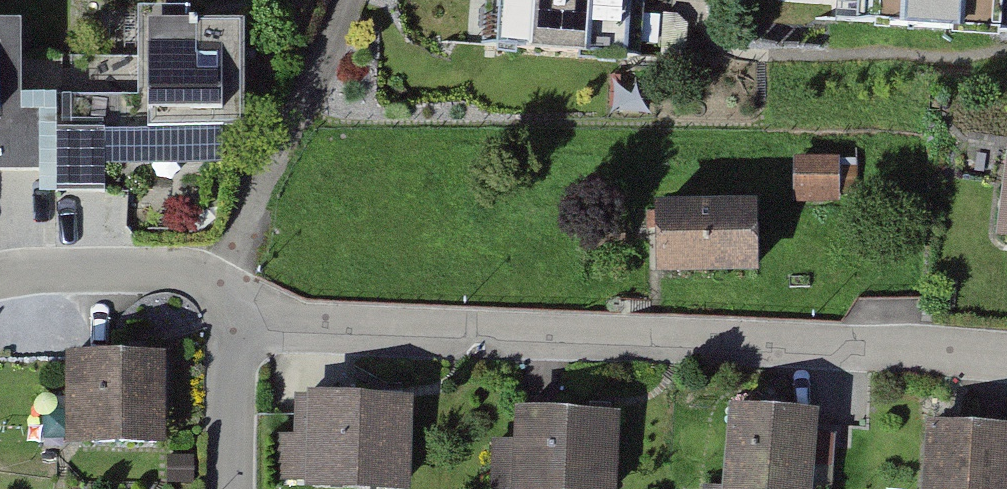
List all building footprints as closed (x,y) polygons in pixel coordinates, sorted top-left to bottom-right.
[(507,44),(626,56),(630,0),(510,0),(507,44)] [(881,20),(995,27),(996,0),(882,0),(881,20)] [(676,18),(663,16),(661,59),(675,61),(683,52),(685,30),(676,18)] [(244,21),(147,21),(147,128),(223,129),(225,116),(245,114),(244,21)] [(43,170),(42,110),(22,109),(20,23),(0,22),(0,171),(43,170)] [(103,126),(54,126),(56,191),(105,189),(103,126)] [(838,160),(798,161),(797,192),(838,190),(838,160)] [(753,205),(661,207),(662,260),(755,259),(753,205)] [(159,354),(70,354),(71,396),(82,397),(83,442),(161,444),(159,354)] [(403,400),(304,398),(302,437),(315,437),(315,476),(401,479),(403,400)] [(521,408),(519,488),(610,488),(614,411),(521,408)] [(736,408),(732,488),(810,488),(814,414),(736,408)] [(934,424),(929,488),(1006,488),(1006,427),(934,424)]
